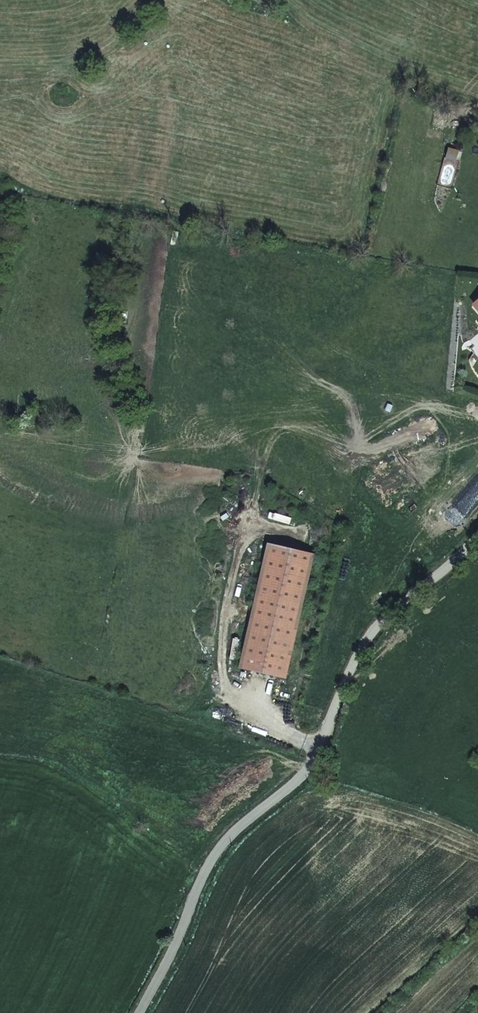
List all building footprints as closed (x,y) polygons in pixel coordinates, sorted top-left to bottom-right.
[(447,148),(444,159),(455,161),(458,150),(447,148)] [(477,316),(477,299),(469,306),(477,316)] [(310,543),(264,534),(239,662),(285,671),(310,543)]
